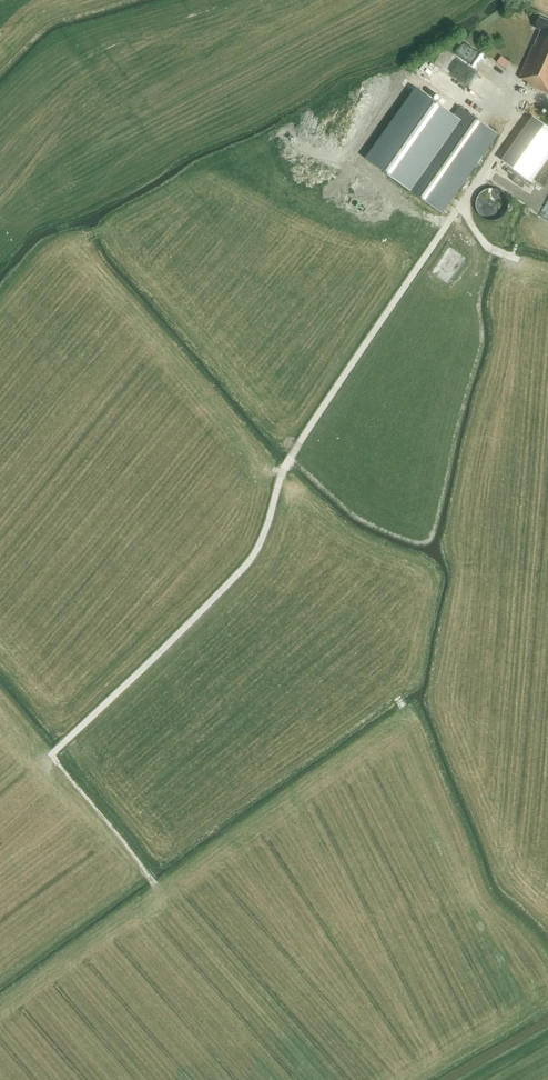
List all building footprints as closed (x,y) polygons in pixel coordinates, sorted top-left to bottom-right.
[(547,94),(547,21),(540,18),(536,28),(541,30),(537,39),(534,46),(533,45),(519,78),(528,82),(527,84),(547,94)] [(506,69),(510,63),(501,56),(497,62),(506,69)] [(498,134),(459,107),(404,185),(443,212),(498,134)] [(534,118),(503,161),(531,181),(547,156),(547,128),(534,118)] [(481,214),(503,220),(510,196),(488,190),(481,214)]
